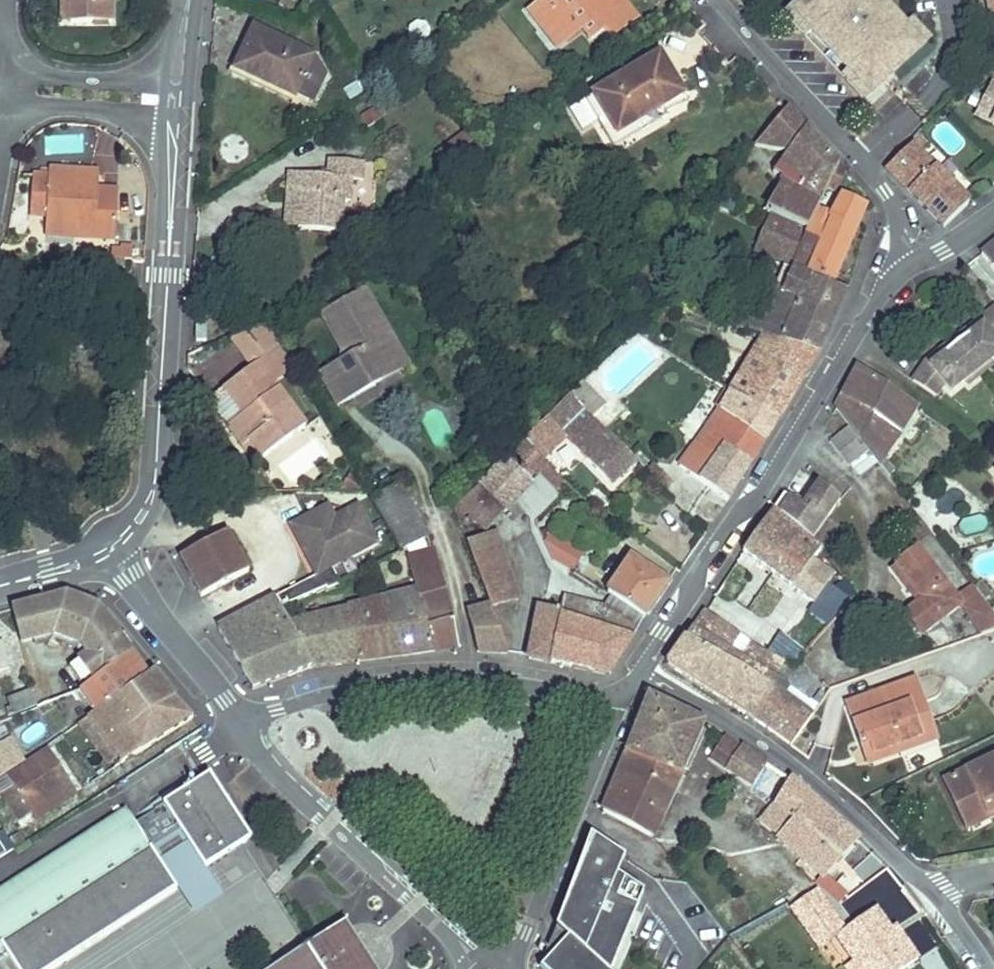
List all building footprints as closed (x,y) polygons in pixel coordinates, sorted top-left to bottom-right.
[(62,24),(71,24),(70,0),(62,0),(62,24)] [(71,24),(113,23),(112,0),(70,0),(71,24)] [(530,12),(540,26),(546,21),(559,39),(579,24),(583,30),(590,40),(602,30),(609,40),(637,19),(622,0),(618,0),(611,5),(607,0),(602,0),(593,6),(588,0),(560,0),(550,8),(544,1),(530,12)] [(544,1),(550,8),(560,0),(544,0),(544,1)] [(793,9),(813,30),(805,38),(846,81),(848,79),(868,100),(923,50),(906,33),(909,31),(890,10),(898,2),(896,0),(803,0),(793,9)] [(813,30),(793,9),(785,16),(805,38),(813,30)] [(425,44),(430,26),(411,21),(406,38),(425,44)] [(546,21),(540,26),(558,48),(583,30),(579,24),(559,39),(546,21)] [(318,55),(254,25),(233,70),(297,100),(318,55)] [(914,25),(909,31),(906,33),(923,50),(931,43),(914,25)] [(659,57),(594,97),(618,136),(663,109),(683,96),(659,57)] [(848,79),(846,81),(866,103),(868,100),(848,79)] [(993,83),(978,116),(993,124),(993,83)] [(613,151),(668,117),(663,109),(618,136),(594,97),(585,103),(613,151)] [(804,131),(785,111),(754,147),(756,149),(787,154),(804,131)] [(804,131),(787,154),(773,174),(787,182),(769,213),(773,215),(792,223),(799,206),(815,213),(827,187),(838,166),(804,131)] [(115,164),(117,136),(102,135),(100,163),(115,164)] [(942,232),(971,204),(920,152),(928,145),(921,138),(884,173),(942,232)] [(470,140),(462,147),(471,158),(479,152),(470,140)] [(454,152),(464,165),(471,158),(462,147),(454,152)] [(328,159),(326,178),(302,177),(297,230),(342,232),(344,203),(350,203),(352,180),(362,181),(363,162),(328,159)] [(836,192),(845,174),(838,166),(827,187),(836,192)] [(46,236),(114,241),(115,226),(117,191),(95,190),(90,189),(91,172),(41,169),(40,176),(32,176),(29,215),(47,216),(46,236)] [(290,176),(286,229),(297,230),(302,177),(290,176)] [(735,198),(742,189),(730,181),(724,189),(735,198)] [(807,274),(833,284),(865,210),(840,198),(829,219),(815,213),(807,229),(793,266),(808,272),(807,274)] [(792,223),(807,229),(815,213),(799,206),(792,223)] [(793,266),(807,229),(792,223),(773,215),(758,251),(793,266)] [(122,226),(115,226),(114,241),(121,241),(122,226)] [(978,253),(993,272),(993,241),(978,253)] [(128,270),(128,262),(112,261),(111,270),(128,270)] [(818,354),(845,292),(832,287),(791,270),(783,290),(775,286),(760,323),(737,314),(732,325),(764,336),(818,354)] [(362,288),(319,313),(342,351),(341,362),(335,365),(354,398),(377,384),(378,376),(376,373),(378,365),(401,352),(362,288)] [(925,358),(922,359),(910,378),(931,391),(938,379),(944,385),(960,372),(971,364),(984,355),(993,347),(993,338),(993,337),(993,336),(993,307),(976,320),(979,325),(966,334),(963,330),(935,350),(939,355),(929,362),(925,358)] [(979,325),(976,320),(963,330),(966,334),(979,325)] [(271,323),(231,340),(252,368),(223,389),(244,416),(228,428),(243,447),(251,442),(264,459),(306,427),(275,386),(260,365),(279,351),(271,323)] [(207,345),(208,329),(199,328),(198,345),(207,345)] [(731,391),(779,419),(818,354),(764,336),(731,391)] [(939,355),(935,350),(925,358),(929,362),(939,355)] [(279,351),(260,365),(275,386),(295,371),(279,351)] [(409,366),(401,352),(378,365),(376,373),(378,376),(377,384),(409,366)] [(977,369),(989,360),(984,355),(971,364),(977,369)] [(960,372),(965,379),(977,369),(971,364),(960,372)] [(335,365),(321,374),(341,406),(354,398),(335,365)] [(916,408),(857,369),(836,409),(849,427),(868,451),(888,478),(893,472),(881,461),(916,408)] [(599,395),(585,381),(570,396),(583,410),(599,395)] [(223,389),(208,400),(228,428),(244,416),(223,389)] [(729,499),(779,419),(731,391),(705,433),(700,429),(691,440),(697,445),(682,467),(729,499)] [(599,395),(583,410),(603,430),(619,416),(599,395)] [(634,462),(603,430),(583,410),(570,396),(524,440),(541,459),(566,436),(612,483),(634,462)] [(849,427),(829,442),(848,467),(868,451),(849,427)] [(541,459),(524,440),(493,474),(485,482),(453,508),(458,521),(469,513),(487,530),(515,502),(539,479),(558,496),(558,484),(561,481),(541,459)] [(251,442),(243,447),(257,465),(264,459),(251,442)] [(351,470),(340,491),(364,490),(351,470)] [(515,502),(533,521),(558,496),(539,479),(515,502)] [(373,498),(387,523),(414,508),(400,483),(373,498)] [(791,500),(780,516),(810,542),(839,501),(819,484),(803,508),(791,500)] [(783,494),(773,511),(780,516),(791,500),(783,494)] [(335,565),(377,541),(356,505),(333,518),(326,506),(290,527),(317,575),(335,565)] [(422,522),(414,508),(387,523),(394,537),(422,522)] [(780,516),(773,511),(743,553),(814,603),(832,577),(812,563),(821,551),(812,543),(810,542),(780,516)] [(812,543),(821,551),(823,547),(825,550),(839,528),(828,520),(812,543)] [(402,551),(429,535),(422,522),(394,537),(402,551)] [(467,542),(489,603),(491,610),(522,599),(498,531),(467,542)] [(573,572),(584,552),(551,533),(545,543),(552,560),(573,572)] [(205,540),(177,555),(202,599),(248,574),(226,535),(207,546),(205,540)] [(425,625),(453,618),(434,548),(407,555),(416,592),(425,625)] [(981,636),(993,631),(993,616),(981,599),(973,589),(972,587),(956,600),(916,549),(896,565),(923,601),(917,606),(904,617),(920,637),(958,606),(981,636)] [(644,617),(647,619),(671,582),(631,555),(606,591),(612,595),(644,617)] [(317,575),(274,598),(280,609),(296,601),(312,594),(325,589),(327,591),(341,586),(339,581),(343,579),(335,565),(317,575)] [(923,601),(896,565),(890,570),(917,606),(923,601)] [(826,597),(841,613),(857,595),(846,579),(826,597)] [(980,584),(973,589),(981,599),(987,594),(980,584)] [(416,592),(388,599),(399,657),(459,649),(453,618),(425,625),(416,592)] [(69,595),(35,604),(45,638),(55,636),(63,639),(62,641),(73,645),(73,643),(84,646),(89,655),(103,674),(132,653),(118,633),(110,639),(103,629),(111,623),(99,607),(94,610),(87,601),(69,595)] [(632,636),(600,626),(605,605),(564,595),(561,610),(536,606),(526,660),(551,666),(551,663),(611,677),(636,638),(632,636)] [(612,595),(605,605),(600,626),(632,636),(644,617),(612,595)] [(274,598),(219,629),(244,675),(253,691),(271,684),(313,668),(290,626),(280,609),(274,598)] [(290,626),(313,668),(399,657),(388,599),(347,608),(348,610),(290,626)] [(467,609),(479,655),(507,656),(507,651),(491,610),(489,603),(467,609)] [(35,604),(12,610),(21,645),(45,638),(35,604)] [(777,682),(773,679),(785,661),(783,661),(767,651),(704,611),(666,664),(756,723),(790,747),(811,717),(770,690),(777,682)] [(110,639),(118,633),(111,623),(103,629),(110,639)] [(783,661),(785,661),(794,660),(803,650),(779,633),(767,651),(783,661)] [(12,667),(5,642),(0,643),(0,670),(12,667)] [(132,653),(103,674),(84,688),(81,690),(92,706),(85,711),(89,718),(149,677),(132,653)] [(84,688),(103,674),(89,655),(70,669),(84,688)] [(89,718),(118,757),(109,764),(112,770),(192,720),(153,675),(149,677),(89,718)] [(770,690),(811,717),(817,709),(777,682),(770,690)] [(915,682),(847,707),(861,748),(870,745),(877,763),(901,753),(899,746),(934,733),(915,682)] [(92,706),(81,690),(72,693),(85,711),(92,706)] [(8,701),(15,716),(36,707),(30,691),(8,701)] [(649,697),(609,795),(660,818),(703,723),(649,697)] [(118,757),(89,718),(80,724),(109,764),(118,757)] [(901,753),(937,741),(934,733),(899,746),(901,753)] [(811,798),(787,779),(723,734),(709,758),(752,785),(750,788),(775,805),(792,822),(811,798)] [(22,765),(11,741),(0,747),(0,780),(22,765)] [(861,748),(868,766),(877,763),(870,745),(861,748)] [(22,765),(0,780),(0,798),(17,825),(33,815),(73,788),(47,750),(22,765)] [(962,774),(970,790),(953,799),(963,819),(985,809),(988,815),(993,813),(993,759),(962,774)] [(970,790),(962,774),(945,783),(953,799),(970,790)] [(202,780),(199,782),(216,809),(210,813),(217,823),(187,843),(180,831),(150,849),(175,888),(193,916),(222,897),(204,870),(241,846),(251,840),(209,775),(202,780)] [(18,968),(49,968),(175,888),(150,849),(180,831),(187,843),(217,823),(210,813),(216,809),(199,782),(135,824),(129,814),(117,817),(99,831),(0,893),(0,947),(3,945),(18,968)] [(77,794),(73,788),(33,815),(37,820),(77,794)] [(660,818),(609,795),(603,811),(652,837),(660,818)] [(811,798),(792,822),(783,833),(780,837),(778,839),(821,876),(822,877),(823,875),(856,838),(811,798)] [(125,809),(0,887),(0,893),(99,831),(117,817),(129,814),(125,809)] [(985,809),(963,819),(967,826),(988,815),(985,809)] [(597,857),(619,870),(625,854),(593,831),(557,922),(539,960),(543,965),(554,954),(570,934),(562,927),(597,857)] [(8,839),(14,848),(24,842),(21,837),(15,835),(8,839)] [(548,968),(612,968),(645,888),(619,870),(597,857),(562,927),(570,934),(554,954),(543,965),(548,968)] [(846,895),(823,875),(822,877),(821,876),(815,883),(838,903),(845,896),(846,895)] [(793,913),(807,931),(831,912),(817,895),(793,913)] [(908,946),(903,950),(889,931),(874,910),(846,931),(837,937),(857,964),(860,968),(905,968),(918,960),(908,946)] [(807,931),(821,949),(837,937),(846,931),(831,912),(807,931)] [(707,913),(694,924),(714,946),(727,934),(707,913)] [(363,968),(375,968),(346,923),(337,928),(363,968)] [(894,927),(889,931),(903,950),(908,946),(894,927)] [(337,928),(307,947),(272,968),(363,968),(337,928)] [(821,950),(835,968),(837,968),(848,960),(834,941),(821,950)]
